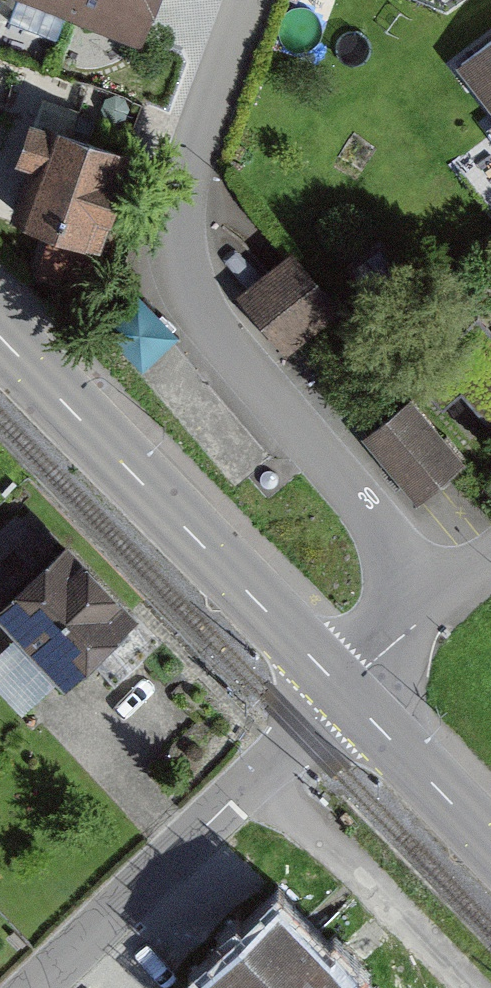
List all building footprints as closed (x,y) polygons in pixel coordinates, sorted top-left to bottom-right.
[(8,2),(140,54),(162,0),(9,0),(8,2)] [(446,16),(470,0),(399,0),(446,16)] [(461,77),(490,116),(490,54),(461,77)] [(126,167),(43,137),(41,143),(29,138),(15,178),(26,182),(5,239),(45,253),(35,281),(77,296),(97,240),(111,245),(121,217),(109,213),(126,167)] [(292,260),(237,305),(285,364),(340,318),(292,260)] [(406,381),(441,424),(460,408),(486,438),(490,434),(490,337),(478,322),(406,381)] [(411,408),(364,446),(418,511),(465,472),(411,408)] [(84,588),(42,628),(104,692),(146,651),(84,588)] [(281,895),(206,966),(227,987),(370,987),(281,895)]
